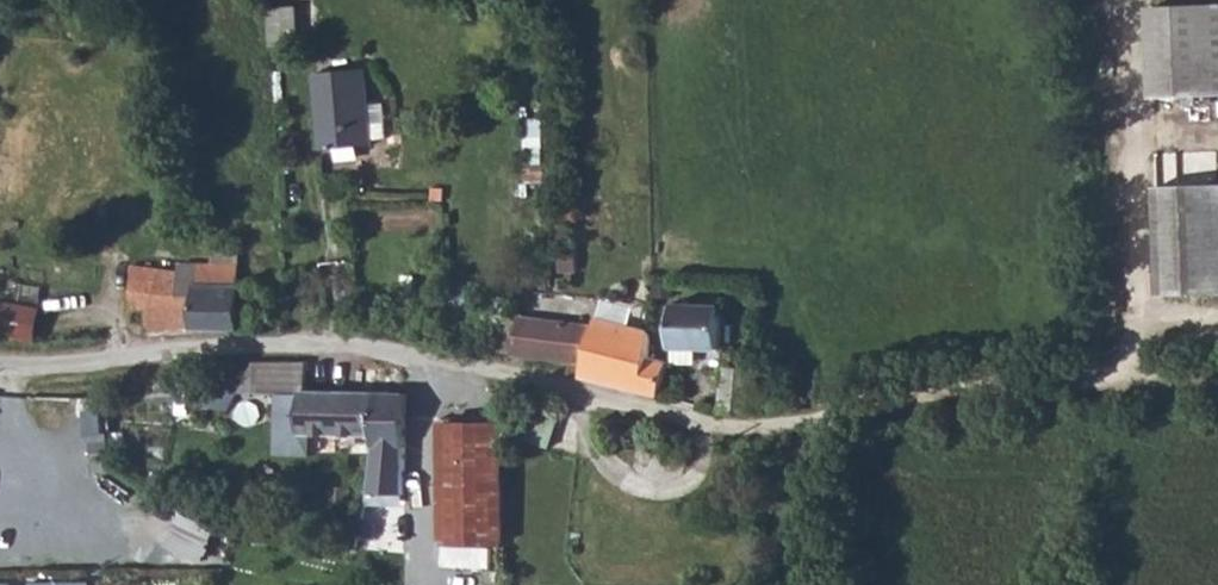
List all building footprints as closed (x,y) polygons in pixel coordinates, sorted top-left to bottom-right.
[(273,40),(298,40),(296,0),(271,0),(273,40)] [(1158,94),(1217,92),(1217,2),(1155,3),(1158,94)] [(357,70),(310,72),(313,149),(361,147),(357,70)] [(1161,183),(1164,290),(1217,288),(1217,180),(1161,183)] [(147,310),(148,342),(236,337),(237,291),(238,282),(238,271),(129,266),(124,309),(147,310)] [(33,342),(37,311),(0,306),(0,339),(33,342)] [(679,306),(677,363),(699,362),(698,346),(719,347),(720,306),(679,306)] [(498,354),(519,358),(522,318),(523,310),(508,308),(508,317),(501,317),(498,354)] [(522,318),(519,358),(585,365),(584,379),(663,398),(668,361),(649,356),(650,330),(593,318),(591,335),(583,324),(522,318)] [(259,371),(255,400),(280,400),(301,401),(301,395),(308,395),(308,371),(259,371)] [(211,386),(207,413),(224,416),(221,426),(235,427),(235,418),(247,418),(250,389),(211,386)] [(308,395),(301,395),(301,401),(280,400),(280,429),(286,434),(301,433),(301,439),(374,438),(372,395),(308,395)] [(402,395),(372,395),(374,438),(374,447),(405,448),(402,395)] [(448,427),(448,468),(506,468),(507,428),(448,427)] [(448,468),(445,548),(503,549),(506,468),(448,468)]
